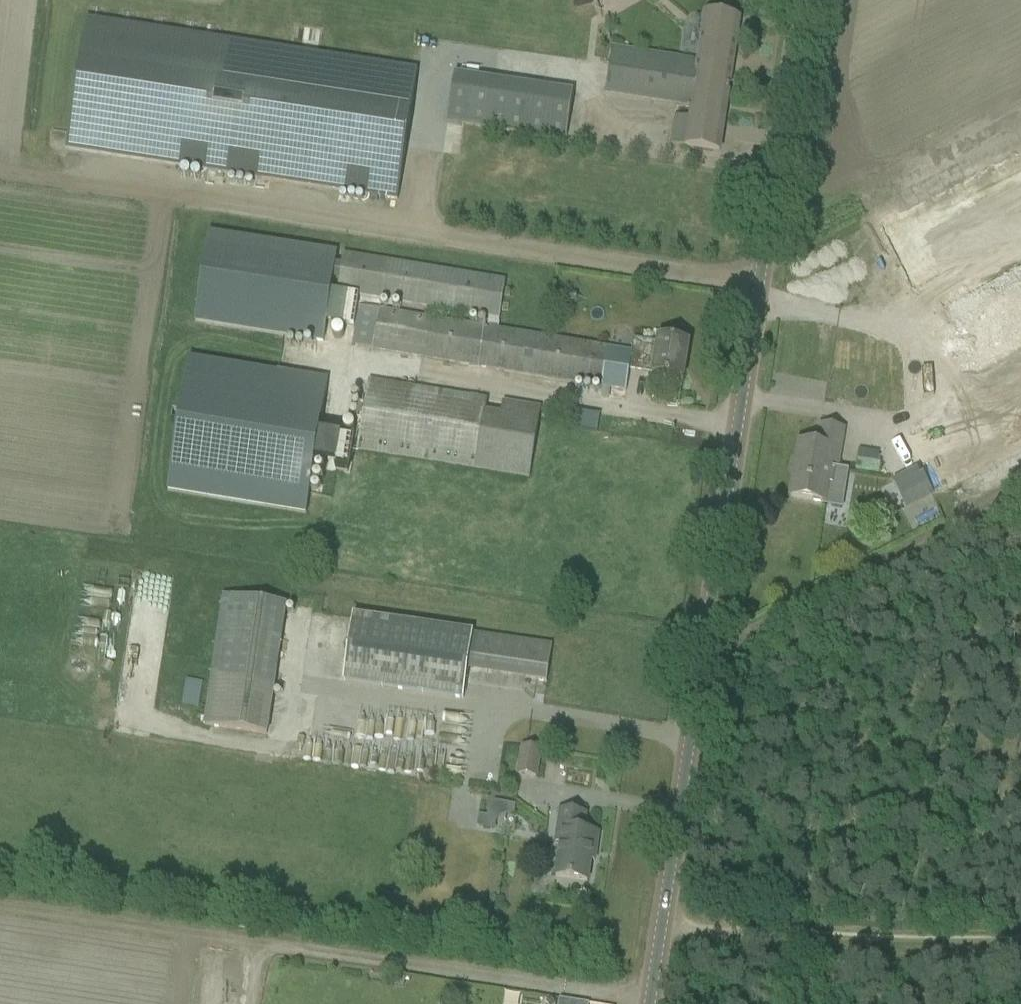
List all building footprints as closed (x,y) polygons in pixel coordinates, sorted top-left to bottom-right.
[(706,16),(699,62),(613,49),(606,96),(690,110),(689,120),(675,118),(671,146),(720,153),(740,21),(706,16)] [(69,135),(67,151),(182,168),(270,182),(349,194),(367,197),(398,202),(406,148),(418,71),(87,20),(69,135)] [(574,93),(474,78),(456,75),(448,123),(464,125),(566,142),(572,106),(574,93)] [(879,217),(914,297),(1020,250),(1020,155),(879,217)] [(209,235),(195,323),(285,337),(325,343),(328,325),(356,329),(359,308),(360,299),(337,295),(332,294),(338,255),(209,235)] [(344,255),(337,295),(360,299),(423,309),(437,311),(489,319),(487,328),(435,319),(421,317),(380,310),(380,312),(359,308),(356,329),(353,347),(373,350),(373,352),(433,361),(602,387),(627,391),(630,372),(683,381),(689,345),(669,342),(658,340),(657,344),(634,340),(632,353),(620,351),(543,338),(496,330),(498,321),(501,321),(507,281),(500,280),(484,277),(344,255)] [(928,306),(954,365),(1020,335),(1020,265),(928,306)] [(189,359),(168,492),(307,515),(310,496),(315,462),(337,465),(341,439),(319,436),(328,382),(279,374),(189,359)] [(369,381),(367,396),(363,420),(358,451),(358,452),(529,480),(541,408),(503,402),(501,414),(486,412),(488,400),(369,381)] [(798,443),(788,500),(827,506),(842,509),(847,473),(833,471),(833,467),(834,467),(837,467),(840,468),(846,430),(823,426),(819,426),(816,446),(798,443)] [(337,465),(336,471),(348,473),(354,440),(341,438),(341,439),(337,465)] [(917,469),(893,482),(907,510),(931,498),(917,469)] [(204,727),(269,737),(288,606),(223,597),(204,727)] [(464,702),(474,634),(354,617),(344,685),(464,702)] [(537,683),(546,684),(547,684),(553,646),(533,643),(527,681),(537,683)] [(182,704),(198,707),(203,683),(188,680),(182,704)] [(541,750),(528,749),(523,748),(519,775),(536,778),(541,750)] [(584,832),(587,815),(561,811),(556,844),(561,844),(556,878),(588,882),(593,850),(597,851),(599,834),(584,832)] [(487,818),(480,818),(479,827),(494,829),(496,820),(487,818)] [(749,904),(749,914),(763,915),(763,905),(749,904)]
